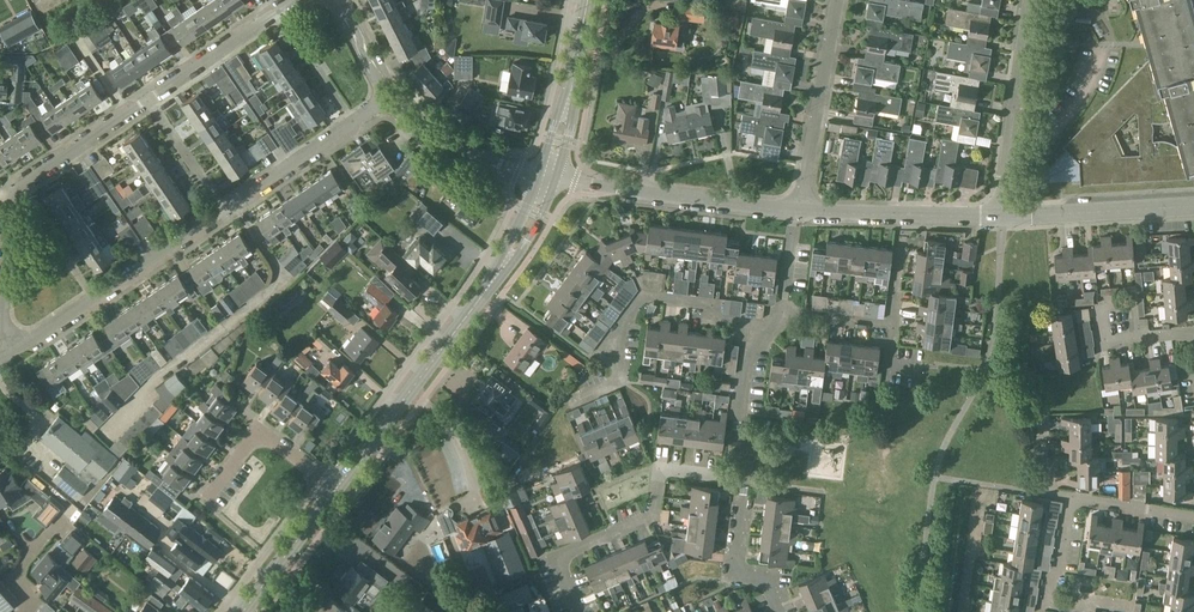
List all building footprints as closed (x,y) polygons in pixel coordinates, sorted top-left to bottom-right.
[(41,12),(63,0),(34,0),(41,12)] [(147,14),(153,11),(145,0),(138,0),(147,14)] [(153,11),(160,7),(159,6),(156,0),(145,0),(153,11)] [(209,2),(220,19),(232,11),(225,0),(211,0),(209,2)] [(232,11),(245,2),(244,0),(225,0),(232,11)] [(373,5),(380,18),(398,9),(406,6),(403,0),(402,0),(395,3),(393,0),(383,0),(373,5)] [(451,0),(436,0),(435,8),(451,10),(451,0)] [(485,22),(500,24),(504,0),(488,0),(485,22)] [(750,0),(787,7),(784,21),(793,23),(793,24),(800,25),(802,17),(803,17),(806,0),(805,0),(750,0)] [(870,0),(868,0),(865,17),(866,17),(865,25),(872,26),(873,26),(882,27),(884,12),(909,16),(909,17),(916,19),(916,18),(920,19),(924,2),(912,0),(870,0)] [(980,12),(988,13),(988,14),(996,15),(997,7),(999,8),(1000,0),(982,0),(980,12)] [(1132,4),(1139,2),(1153,56),(1065,146),(1063,144),(1062,145),(1066,149),(1054,162),(1056,167),(1055,168),(1058,174),(1059,173),(1061,178),(1079,177),(1080,183),(1081,183),(1080,181),(1193,174),(1193,4),(1192,0),(1131,0),(1132,4)] [(197,10),(208,27),(220,19),(209,2),(197,10)] [(679,18),(683,18),(702,21),(704,6),(680,3),(678,17),(679,18)] [(969,28),(966,42),(983,46),(984,38),(986,38),(989,22),(987,21),(988,14),(988,13),(980,12),(948,6),(945,23),(969,28)] [(116,12),(120,18),(128,13),(124,7),(116,12)] [(184,43),(196,35),(184,18),(177,7),(172,10),(175,15),(168,19),(184,43)] [(386,31),(404,22),(398,9),(380,18),(386,31)] [(738,21),(740,11),(720,9),(719,19),(738,21)] [(40,28),(31,10),(0,27),(10,44),(40,28)] [(184,18),(196,35),(208,27),(197,10),(184,18)] [(507,15),(507,16),(503,15),(501,26),(505,27),(516,29),(514,42),(527,44),(529,36),(544,38),(545,28),(546,22),(519,18),(519,17),(507,15)] [(748,21),(747,27),(750,28),(749,33),(773,38),(771,52),(787,55),(789,47),(790,48),(793,31),(791,31),(793,24),(793,23),(784,21),(752,16),(751,21),(748,21)] [(656,22),(653,41),(674,43),(683,45),(684,35),(682,34),(683,27),(682,27),(683,18),(679,18),(678,25),(656,22)] [(104,27),(90,37),(94,42),(107,33),(115,28),(114,27),(117,25),(114,20),(109,24),(104,27)] [(86,31),(90,37),(104,27),(102,24),(100,21),(86,31)] [(393,44),(411,35),(404,22),(386,31),(393,44)] [(913,33),(882,27),(873,26),(872,26),(871,34),(869,33),(866,50),(868,50),(866,57),(860,56),(884,61),(886,46),(910,51),(913,33)] [(153,39),(147,43),(159,60),(161,62),(168,57),(167,55),(172,51),(155,27),(148,31),(153,39)] [(107,33),(94,42),(98,49),(111,40),(107,33)] [(413,58),(428,50),(425,45),(418,48),(411,35),(393,44),(400,58),(410,53),(413,58)] [(930,37),(930,57),(940,57),(941,37),(930,37)] [(260,51),(255,54),(263,66),(268,63),(285,51),(277,39),(260,51)] [(990,47),(983,46),(966,42),(949,39),(946,56),(971,61),(968,76),(977,77),(977,78),(984,79),(986,71),(987,71),(990,55),(988,54),(990,47)] [(57,58),(71,49),(68,43),(54,53),(57,58)] [(130,55),(123,59),(135,76),(147,68),(135,51),(136,51),(130,43),(125,46),(130,55)] [(136,51),(135,51),(147,68),(159,60),(147,43),(136,51)] [(61,64),(75,55),(71,49),(57,58),(61,64)] [(787,55),(771,52),(754,49),(751,66),(770,69),(767,84),(781,87),(789,89),(790,80),(792,81),(795,64),(793,64),(794,56),(787,55)] [(418,86),(432,74),(423,63),(431,56),(428,50),(413,58),(417,67),(409,74),(418,86)] [(268,63),(263,66),(263,67),(265,66),(272,78),(276,75),(293,63),(285,51),(268,63)] [(25,80),(27,55),(5,53),(3,67),(14,68),(13,80),(14,80),(12,102),(22,103),(24,80),(25,80)] [(34,55),(27,54),(27,63),(28,66),(37,59),(34,55)] [(75,55),(61,64),(66,71),(80,61),(75,55)] [(119,62),(111,68),(114,73),(123,85),(125,87),(132,82),(131,79),(135,76),(123,59),(120,55),(116,58),(119,62)] [(236,67),(242,63),(237,55),(225,63),(230,71),(236,67)] [(455,55),(455,78),(474,78),(474,55),(455,55)] [(884,61),(860,56),(859,64),(857,64),(853,80),(855,81),(854,89),(861,90),(861,89),(875,92),(876,87),(871,86),(873,77),(897,81),(900,64),(884,61)] [(927,60),(925,67),(934,69),(935,62),(927,60)] [(511,71),(510,71),(506,92),(512,93),(512,95),(513,97),(521,99),(524,97),(524,96),(532,97),(536,76),(529,75),(530,66),(532,66),(532,65),(513,62),(511,71)] [(242,63),(236,67),(246,81),(248,80),(252,77),(242,63)] [(276,75),(272,78),(276,83),(280,80),(284,87),(301,75),(293,63),(276,75)] [(222,77),(228,73),(222,65),(210,73),(216,81),(222,77)] [(230,71),(240,85),(246,81),(236,67),(230,71)] [(114,73),(111,68),(105,72),(108,77),(114,73)] [(977,77),(968,76),(936,70),(933,87),(952,90),(949,105),(938,103),(972,109),(973,102),(975,102),(977,85),(976,85),(977,78),(977,77)] [(667,71),(665,86),(673,87),(674,82),(681,83),(683,73),(667,71)] [(228,73),(222,77),(231,91),(237,87),(228,73)] [(432,74),(418,86),(429,98),(437,90),(444,98),(452,84),(448,79),(442,85),(432,74)] [(724,74),(709,75),(711,100),(726,98),(724,74)] [(301,75),(284,87),(292,99),(309,87),(301,75)] [(216,81),(225,95),(230,92),(231,91),(222,77),(216,81)] [(63,78),(56,82),(59,87),(66,82),(63,78)] [(762,100),(759,115),(776,118),(778,111),(779,111),(782,95),(780,94),(781,87),(767,84),(741,79),(738,96),(762,100)] [(75,84),(78,90),(90,107),(103,98),(91,81),(86,85),(83,80),(81,80),(75,84)] [(248,96),(255,91),(248,80),(246,81),(240,85),(248,96)] [(8,97),(10,82),(0,81),(0,96),(8,97)] [(237,103),(245,98),(237,87),(231,91),(230,92),(237,103)] [(293,100),(288,103),(292,108),(297,105),(301,112),(318,100),(321,98),(315,90),(312,92),(309,87),(292,99),(293,100)] [(473,116),(485,97),(471,88),(459,107),(473,116)] [(861,89),(861,90),(860,97),(858,97),(855,113),(856,114),(855,122),(871,125),(874,109),(899,114),(902,97),(875,92),(861,89)] [(78,115),(90,107),(78,90),(66,98),(78,115)] [(24,100),(34,115),(42,110),(32,95),(32,91),(24,91),(24,100)] [(190,116),(207,104),(214,99),(209,93),(205,96),(202,91),(182,104),(190,116)] [(252,100),(251,101),(255,107),(263,101),(257,93),(250,98),(252,100)] [(661,109),(662,95),(654,93),(652,108),(661,109)] [(60,103),(54,106),(66,123),(78,115),(66,98),(60,103)] [(53,131),(66,123),(54,106),(49,99),(46,102),(46,105),(49,110),(42,115),(53,131)] [(301,112),(296,115),(300,120),(304,117),(310,124),(327,113),(318,100),(301,112)] [(255,107),(261,114),(264,112),(260,105),(264,103),(263,101),(255,107)] [(615,123),(613,135),(632,139),(631,142),(645,145),(648,129),(647,129),(648,118),(639,117),(637,127),(629,126),(631,117),(633,118),(635,105),(619,102),(615,123)] [(248,112),(252,109),(248,103),(243,106),(248,112)] [(510,105),(500,103),(497,114),(507,116),(506,123),(521,127),(521,126),(525,127),(529,111),(510,106),(510,105)] [(958,132),(957,140),(959,140),(975,143),(979,118),(977,118),(978,110),(972,109),(938,103),(935,120),(959,124),(958,132)] [(190,116),(198,128),(215,117),(222,112),(219,107),(211,112),(207,104),(190,116)] [(713,132),(709,111),(707,104),(685,109),(686,113),(691,137),(713,132)] [(669,141),(691,137),(686,113),(676,115),(674,105),(665,107),(668,120),(665,121),(669,141)] [(252,109),(248,112),(253,119),(257,117),(252,109)] [(783,120),(776,118),(759,115),(742,112),(739,129),(764,134),(762,146),(760,146),(759,154),(778,158),(783,128),(781,127),(783,120)] [(24,127),(17,131),(29,148),(41,140),(38,134),(44,130),(33,114),(24,120),(23,123),(25,126),(24,127)] [(215,117),(198,128),(206,140),(223,129),(215,117)] [(283,122),(277,126),(287,140),(292,136),(284,124),(283,122)] [(11,135),(5,139),(17,156),(29,148),(17,131),(13,125),(7,129),(11,135)] [(271,130),(281,144),(287,140),(277,126),(271,130)] [(223,129),(206,140),(214,152),(231,140),(232,141),(238,137),(235,132),(228,136),(223,129)] [(127,160),(149,145),(140,132),(123,144),(119,146),(123,151),(126,149),(132,156),(127,159),(127,160)] [(263,136),(272,150),(278,146),(268,132),(263,136)] [(902,182),(906,157),(904,167),(889,164),(893,139),(894,134),(888,132),(887,138),(876,136),(874,149),(868,183),(869,183),(870,177),(877,178),(876,180),(893,183),(893,182),(902,183),(902,182)] [(373,135),(341,157),(362,189),(382,176),(385,180),(393,176),(393,175),(394,175),(413,189),(422,178),(414,171),(423,159),(411,150),(398,167),(394,167),(373,135)] [(266,154),(272,150),(263,136),(256,140),(266,154)] [(868,183),(874,149),(872,161),(867,160),(866,165),(856,164),(861,139),(844,136),(836,176),(844,178),(843,180),(860,183),(860,181),(868,183)] [(926,182),(934,183),(937,167),(921,165),(926,140),(909,137),(906,157),(902,182),(903,178),(910,179),(910,181),(926,183),(926,182)] [(954,165),(959,140),(957,140),(942,137),(937,167),(934,183),(935,178),(942,179),(942,181),(959,184),(959,182),(975,185),(978,169),(954,165)] [(17,156),(5,139),(0,143),(0,158),(5,164),(17,156)] [(231,140),(214,152),(223,165),(240,153),(240,154),(246,149),(243,144),(236,148),(232,141),(231,140)] [(139,168),(156,156),(149,145),(127,160),(131,164),(135,161),(139,168)] [(249,166),(240,154),(240,153),(223,165),(232,178),(249,166)] [(98,161),(108,175),(115,170),(105,156),(98,161)] [(148,180),(165,168),(156,156),(139,168),(148,180)] [(103,178),(108,175),(98,161),(93,164),(103,178)] [(434,163),(429,171),(455,190),(461,183),(434,163)] [(84,170),(94,184),(100,180),(90,166),(84,170)] [(156,192),(173,180),(165,168),(148,180),(156,192)] [(331,169),(318,178),(330,195),(333,199),(339,195),(336,191),(343,186),(331,169)] [(88,188),(94,184),(84,170),(79,174),(88,188)] [(318,203),(321,207),(326,203),(324,199),(330,195),(318,178),(306,186),(318,203)] [(164,205),(181,193),(173,180),(156,192),(164,205)] [(114,194),(118,200),(122,197),(114,185),(110,188),(114,194)] [(46,198),(44,199),(49,207),(51,205),(54,210),(70,198),(62,186),(45,197),(46,198)] [(306,211),(306,212),(309,215),(313,212),(311,208),(318,203),(306,186),(294,194),(306,211)] [(70,198),(54,210),(62,222),(79,210),(86,205),(78,193),(70,198)] [(181,193),(164,205),(173,217),(190,206),(181,193)] [(461,193),(454,202),(461,207),(456,213),(459,215),(461,218),(463,218),(472,225),(483,211),(467,199),(467,198),(461,193)] [(283,202),(294,219),(306,212),(306,211),(294,194),(283,202)] [(365,207),(355,194),(349,199),(359,212),(365,207)] [(111,205),(115,202),(111,196),(106,199),(111,205)] [(122,197),(118,200),(123,208),(127,205),(123,198),(122,197)] [(115,202),(111,205),(116,213),(120,210),(115,202)] [(270,211),(282,228),(287,235),(293,232),(288,224),(294,219),(283,202),(270,211)] [(423,214),(418,219),(434,233),(444,222),(422,203),(417,209),(423,214)] [(79,210),(62,222),(70,233),(87,222),(92,218),(89,213),(83,217),(79,210)] [(275,232),(282,228),(270,211),(258,219),(275,244),(281,240),(275,232)] [(331,221),(340,233),(348,226),(340,215),(331,221)] [(140,220),(149,234),(155,230),(146,216),(140,220)] [(143,238),(149,234),(140,220),(134,224),(143,238)] [(87,222),(70,233),(78,246),(95,234),(87,222)] [(652,251),(660,252),(663,225),(649,224),(648,232),(646,250),(645,250),(644,260),(650,260),(652,251)] [(665,262),(671,263),(673,254),(676,227),(663,225),(660,252),(666,253),(665,262)] [(126,229),(135,243),(141,240),(131,226),(126,229)] [(677,254),(685,255),(688,229),(676,227),(673,254),(671,263),(676,263),(677,254)] [(129,248),(135,243),(126,229),(119,234),(129,248)] [(685,255),(692,256),(691,268),(696,269),(697,266),(698,257),(702,230),(688,229),(685,255)] [(629,233),(618,238),(629,263),(634,261),(630,253),(637,250),(636,249),(645,250),(646,250),(648,232),(629,230),(629,233)] [(703,257),(710,258),(714,232),(702,230),(698,257),(697,266),(702,266),(703,257)] [(239,232),(227,240),(239,257),(244,265),(249,262),(243,254),(251,249),(239,232)] [(722,269),(726,243),(727,234),(714,232),(710,258),(718,259),(717,268),(722,269)] [(326,233),(322,236),(329,243),(333,239),(326,233)] [(1127,241),(1119,242),(1121,264),(1134,263),(1132,233),(1131,233),(1127,233),(1127,241)] [(95,234),(78,246),(87,258),(104,247),(95,234)] [(1101,243),(1093,244),(1095,266),(1108,265),(1105,235),(1101,235),(1101,243)] [(1110,235),(1105,235),(1108,265),(1121,264),(1119,242),(1111,243),(1110,235)] [(1190,249),(1190,241),(1193,241),(1193,236),(1189,236),(1168,238),(1169,251),(1190,249)] [(421,237),(406,254),(429,276),(447,255),(433,243),(431,246),(421,237)] [(586,251),(585,251),(607,267),(607,266),(613,259),(613,260),(621,257),(624,265),(629,263),(618,238),(606,243),(604,241),(593,256),(586,251)] [(332,268),(350,250),(338,239),(320,255),(332,268)] [(928,239),(926,252),(959,256),(960,252),(945,250),(945,243),(945,241),(928,239)] [(227,240),(215,249),(226,266),(229,270),(234,266),(231,262),(239,257),(227,240)] [(836,278),(840,242),(827,241),(826,246),(827,247),(824,267),(832,268),(830,277),(836,278)] [(964,241),(962,257),(973,258),(975,259),(977,243),(964,241)] [(849,271),(853,244),(840,242),(836,278),(841,279),(842,270),(849,271)] [(314,249),(318,253),(324,247),(320,243),(314,249)] [(734,279),(738,246),(738,245),(726,243),(722,269),(727,270),(728,261),(736,262),(734,279)] [(386,244),(382,249),(377,244),(367,254),(382,269),(385,266),(390,271),(386,276),(409,298),(411,296),(414,296),(417,296),(419,293),(419,291),(418,288),(420,286),(408,275),(413,269),(386,244)] [(861,281),(866,246),(853,244),(849,271),(857,272),(856,280),(861,281)] [(1089,252),(1080,253),(1082,275),(1089,274),(1090,280),(1096,280),(1096,274),(1095,266),(1093,244),(1088,245),(1089,252)] [(827,247),(826,246),(813,245),(811,266),(809,275),(816,275),(816,266),(824,267),(827,247)] [(746,292),(751,254),(737,253),(738,246),(734,279),(742,280),(740,291),(746,292)] [(876,274),(879,247),(866,246),(861,281),(866,282),(868,273),(876,274)] [(1063,255),(1054,255),(1056,277),(1069,276),(1067,246),(1062,247),(1063,255)] [(1071,246),(1067,246),(1069,276),(1082,275),(1080,253),(1072,254),(1071,246)] [(104,247),(87,258),(95,271),(112,259),(104,247)] [(879,247),(876,274),(883,275),(881,284),(888,284),(889,276),(892,249),(879,247)] [(215,249),(202,257),(214,274),(219,281),(222,278),(222,275),(219,270),(226,266),(215,249)] [(312,259),(318,253),(314,249),(308,255),(312,259)] [(1193,262),(1193,258),(1191,258),(1190,249),(1169,251),(1170,264),(1193,262)] [(578,261),(599,277),(604,271),(611,277),(615,272),(607,266),(607,267),(585,251),(578,261)] [(917,251),(916,264),(942,268),(943,260),(959,262),(959,256),(926,252),(917,251)] [(307,264),(297,254),(285,266),(295,276),(307,264)] [(760,282),(763,256),(751,254),(746,292),(751,292),(752,281),(760,282)] [(763,256),(760,282),(767,283),(766,292),(772,293),(773,284),(777,257),(763,256)] [(202,257),(190,266),(191,267),(200,280),(196,283),(203,294),(213,288),(207,279),(214,274),(202,257)] [(592,287),(599,293),(601,294),(604,291),(595,283),(599,277),(578,261),(570,271),(592,287)] [(1192,276),(1192,267),(1193,267),(1193,262),(1170,264),(1170,277),(1171,277),(1192,276)] [(916,264),(914,277),(940,280),(949,282),(950,277),(941,276),(942,268),(916,264)] [(311,292),(319,287),(306,270),(298,276),(311,292)] [(256,271),(251,275),(261,288),(266,284),(256,271)] [(570,271),(563,281),(584,298),(588,292),(598,299),(601,294),(599,293),(592,287),(570,271)] [(963,271),(961,284),(970,285),(972,272),(963,271)] [(636,276),(641,288),(648,288),(649,274),(643,273),(636,276)] [(178,274),(166,282),(178,299),(186,293),(188,296),(194,298),(200,295),(193,285),(188,288),(179,275),(178,274)] [(649,274),(648,288),(655,289),(657,275),(649,274)] [(245,280),(255,293),(261,288),(251,275),(245,280)] [(622,285),(634,294),(638,289),(633,277),(632,278),(631,275),(625,278),(626,280),(622,285)] [(657,275),(655,289),(662,290),(663,276),(657,275)] [(1164,291),(1185,289),(1185,281),(1193,280),(1192,276),(1171,277),(1170,277),(1163,278),(1164,291)] [(614,287),(618,291),(630,299),(634,294),(622,285),(626,280),(622,277),(614,287)] [(680,293),(682,278),(675,277),(674,283),(671,282),(671,290),(673,290),(673,292),(680,293)] [(912,290),(929,293),(929,292),(939,293),(940,286),(954,287),(955,282),(949,282),(940,280),(914,277),(912,290)] [(682,278),(680,293),(687,293),(689,279),(682,278)] [(555,292),(584,313),(587,309),(579,304),(584,298),(563,281),(555,292)] [(705,296),(707,281),(700,281),(699,295),(705,296)] [(707,281),(705,296),(713,297),(715,282),(707,281)] [(166,282),(153,291),(165,307),(170,315),(176,311),(174,308),(181,304),(178,299),(166,282)] [(368,287),(362,295),(381,309),(374,317),(375,318),(374,320),(374,322),(378,325),(380,324),(381,323),(388,328),(393,321),(391,320),(397,312),(386,303),(385,303),(382,300),(386,294),(376,286),(372,290),(368,287)] [(238,306),(238,307),(243,302),(233,289),(227,293),(238,306)] [(304,289),(284,310),(290,315),(296,308),(295,307),(308,293),(304,289)] [(1193,302),(1193,297),(1186,297),(1185,289),(1164,291),(1165,304),(1193,302)] [(153,291),(142,298),(153,316),(165,307),(153,291)] [(614,297),(610,301),(622,310),(625,305),(625,306),(630,299),(618,291),(613,297),(614,297)] [(580,318),(584,313),(555,292),(546,303),(554,309),(568,319),(573,313),(580,318)] [(928,305),(954,308),(955,301),(964,302),(969,302),(969,297),(965,297),(965,296),(956,295),(939,293),(929,292),(929,293),(928,304),(928,305)] [(222,298),(232,311),(238,307),(238,306),(227,293),(222,298)] [(819,309),(821,295),(813,294),(812,308),(819,309)] [(821,295),(819,309),(826,310),(828,296),(821,295)] [(332,305),(329,308),(343,321),(347,317),(352,311),(354,309),(339,296),(338,298),(332,305)] [(844,312),(846,298),(839,297),(839,299),(833,299),(832,309),(838,310),(837,312),(844,312)] [(142,298),(129,307),(141,324),(146,331),(152,327),(147,320),(153,316),(142,298)] [(723,313),(730,313),(731,299),(724,298),(723,313)] [(846,298),(844,312),(852,313),(853,299),(846,298)] [(741,315),(742,300),(731,299),(730,313),(741,315)] [(618,315),(622,310),(610,301),(607,306),(602,312),(614,321),(618,315)] [(755,317),(757,302),(747,301),(745,315),(755,317)] [(870,316),(872,302),(865,301),(863,315),(870,316)] [(757,302),(755,317),(763,318),(765,303),(757,302)] [(872,302),(870,316),(877,317),(879,302),(872,302)] [(1165,304),(1166,317),(1187,316),(1187,307),(1193,306),(1193,302),(1165,304)] [(926,314),(926,318),(953,321),(962,322),(962,317),(953,316),(954,308),(928,305),(928,304),(919,303),(918,313),(926,314)] [(129,307),(117,315),(129,332),(141,324),(129,307)] [(564,325),(568,319),(554,309),(546,319),(560,329),(567,335),(571,330),(564,325)] [(262,316),(259,312),(258,310),(247,318),(248,320),(251,324),(251,325),(262,316)] [(609,326),(614,321),(602,312),(598,318),(595,322),(606,330),(609,326)] [(1053,330),(1074,326),(1071,313),(1051,316),(1053,330)] [(117,315),(105,324),(112,333),(107,337),(114,348),(132,336),(129,332),(117,315)] [(192,320),(203,334),(208,330),(198,316),(192,320)] [(953,321),(926,318),(925,322),(917,321),(915,330),(924,332),(924,330),(951,334),(951,335),(954,335),(955,327),(961,328),(962,322),(953,321)] [(663,367),(668,367),(670,356),(673,330),(669,329),(671,320),(661,319),(660,328),(657,355),(665,356),(663,367)] [(192,320),(181,330),(191,343),(203,334),(192,320)] [(676,357),(683,358),(686,331),(687,331),(688,323),(679,321),(678,330),(673,330),(670,356),(668,367),(674,368),(676,357)] [(598,341),(606,330),(595,322),(591,327),(587,333),(598,341)] [(234,340),(246,331),(240,324),(228,333),(234,340)] [(657,355),(660,328),(647,326),(644,353),(643,362),(649,363),(650,354),(657,355)] [(1055,342),(1076,339),(1074,326),(1053,330),(1055,342)] [(361,327),(345,348),(360,360),(369,348),(371,350),(378,341),(361,327)] [(527,328),(516,344),(505,358),(522,371),(539,348),(542,350),(547,342),(527,328)] [(181,330),(169,339),(180,352),(191,343),(181,330)] [(319,330),(314,336),(328,349),(333,344),(319,330)] [(923,344),(953,348),(952,352),(966,354),(968,344),(959,343),(950,342),(951,335),(951,334),(924,330),(924,332),(923,344)] [(689,372),(694,372),(695,360),(699,333),(687,331),(686,331),(683,358),(690,359),(689,372)] [(93,332),(80,340),(95,361),(112,349),(105,338),(100,342),(93,332)] [(715,371),(721,371),(722,363),(723,356),(724,344),(724,343),(730,344),(732,344),(733,333),(724,332),(720,335),(711,334),(708,361),(716,362),(715,371)] [(590,352),(598,341),(587,333),(578,343),(590,352)] [(701,360),(708,361),(711,334),(699,333),(695,360),(694,372),(700,373),(701,360)] [(228,346),(222,340),(221,338),(215,343),(221,351),(228,346)] [(173,356),(180,352),(169,339),(163,343),(173,356)] [(1057,355),(1078,352),(1076,339),(1055,342),(1057,355)] [(75,344),(68,349),(80,366),(80,365),(85,372),(89,369),(87,366),(95,361),(80,340),(75,344)] [(825,357),(824,367),(826,368),(831,368),(831,377),(835,378),(836,369),(840,342),(827,340),(827,344),(825,356),(825,357)] [(836,369),(835,378),(836,378),(841,378),(842,370),(849,370),(853,343),(840,342),(836,369)] [(724,344),(723,356),(730,357),(732,344),(730,344),(724,343),(724,344)] [(785,358),(782,383),(790,384),(789,389),(794,389),(799,353),(795,353),(796,344),(791,344),(787,343),(787,344),(786,351),(785,358)] [(853,343),(849,370),(857,371),(856,380),(861,380),(862,372),(866,345),(856,344),(853,343)] [(730,357),(737,358),(739,345),(732,344),(730,357)] [(862,372),(861,380),(867,381),(868,373),(876,374),(880,347),(866,345),(862,372)] [(211,346),(200,355),(208,365),(219,356),(211,346)] [(799,353),(794,389),(800,390),(800,388),(808,389),(812,355),(813,355),(814,347),(805,346),(803,354),(799,353)] [(56,357),(67,374),(80,366),(68,349),(56,357)] [(312,361),(302,351),(294,359),(305,369),(311,362),(312,361)] [(151,352),(146,357),(156,370),(162,366),(151,352)] [(279,352),(271,363),(277,367),(285,356),(279,352)] [(1078,352),(1057,355),(1059,368),(1080,365),(1078,352)] [(194,359),(202,369),(208,365),(200,355),(194,359)] [(812,355),(808,389),(814,390),(812,402),(820,403),(821,399),(821,392),(822,384),(823,378),(824,367),(825,357),(825,356),(813,355),(812,355)] [(1131,383),(1128,362),(1120,363),(1118,355),(1114,356),(1118,385),(1131,383)] [(723,356),(722,363),(736,365),(737,358),(730,357),(723,356)] [(769,377),(768,386),(774,387),(775,382),(782,383),(785,358),(772,356),(770,377),(769,377)] [(1105,387),(1118,385),(1114,356),(1109,357),(1110,365),(1102,366),(1105,387)] [(60,379),(67,374),(56,357),(44,365),(45,367),(37,372),(54,397),(67,388),(60,379)] [(136,365),(146,378),(156,370),(146,357),(136,365)] [(1154,358),(1158,387),(1172,385),(1171,379),(1178,378),(1176,365),(1168,366),(1168,364),(1159,365),(1158,357),(1154,358)] [(1145,389),(1158,387),(1154,358),(1149,359),(1150,366),(1142,368),(1145,389)] [(330,359),(322,370),(342,387),(343,386),(346,388),(351,380),(349,378),(354,371),(344,363),(340,367),(330,359)] [(1145,389),(1142,368),(1134,369),(1133,361),(1128,362),(1131,383),(1132,391),(1145,389)] [(273,375),(277,370),(266,362),(263,367),(256,362),(242,381),(252,389),(261,377),(268,382),(273,375)] [(320,371),(311,362),(305,369),(314,377),(320,371)] [(722,363),(721,371),(735,373),(736,365),(722,363)] [(227,370),(221,378),(229,384),(231,373),(227,370)] [(130,373),(111,386),(114,389),(124,400),(140,385),(139,384),(130,373)] [(176,373),(164,382),(176,398),(186,386),(176,373)] [(641,375),(640,382),(667,385),(668,378),(656,376),(656,374),(642,373),(642,375),(641,375)] [(495,407),(503,413),(516,396),(508,390),(510,387),(492,374),(472,400),(490,413),(495,407)] [(283,383),(273,375),(268,382),(259,394),(269,401),(278,390),(284,394),(286,391),(294,382),(287,377),(283,383)] [(730,382),(721,381),(720,388),(729,389),(730,382)] [(154,403),(163,412),(176,398),(164,382),(156,388),(161,396),(154,403)] [(213,392),(205,401),(210,404),(209,405),(216,410),(228,419),(236,409),(224,399),(229,393),(216,384),(211,390),(212,391),(213,392)] [(111,386),(99,394),(102,399),(114,411),(124,400),(114,389),(111,386)] [(678,390),(664,388),(663,395),(662,398),(675,400),(677,400),(678,390)] [(844,391),(835,390),(834,398),(843,399),(844,391)] [(303,404),(307,398),(301,393),(297,399),(286,391),(284,394),(272,410),(282,418),(291,406),(298,410),(303,404)] [(833,393),(821,392),(821,399),(833,401),(833,400),(833,393)] [(543,411),(533,426),(539,430),(554,410),(534,394),(529,400),(543,411)] [(1161,407),(1161,413),(1171,413),(1183,413),(1180,395),(1173,396),(1175,407),(1171,407),(1161,407)] [(303,404),(298,410),(288,422),(299,430),(308,418),(314,423),(324,410),(317,405),(307,398),(303,404)] [(624,414),(617,417),(628,442),(640,437),(626,404),(623,398),(618,401),(620,407),(624,414)] [(209,405),(210,404),(204,400),(199,406),(205,411),(197,421),(216,435),(223,425),(212,416),(216,410),(209,405)] [(672,441),(677,400),(675,400),(675,403),(670,402),(670,405),(669,413),(661,413),(657,439),(672,441)] [(684,442),(688,416),(679,415),(680,406),(681,400),(677,400),(672,441),(684,442)] [(154,403),(149,408),(158,417),(163,412),(154,403)] [(104,421),(109,416),(97,404),(91,410),(104,421)] [(766,404),(765,414),(778,415),(779,406),(766,404)] [(153,422),(158,417),(149,408),(144,413),(153,422)] [(697,444),(702,409),(696,408),(694,417),(688,416),(684,442),(697,444)] [(709,445),(713,419),(705,418),(706,410),(702,409),(697,444),(709,445)] [(94,431),(104,421),(91,410),(87,414),(90,417),(85,423),(94,431)] [(792,410),(791,417),(804,419),(805,411),(792,410)] [(713,419),(709,445),(723,447),(727,412),(721,412),(720,420),(713,419)] [(139,418),(148,427),(153,422),(144,413),(139,418)] [(606,413),(601,415),(615,447),(628,442),(617,417),(610,420),(606,413)] [(600,425),(593,427),(604,452),(615,447),(601,415),(596,417),(600,425)] [(59,416),(41,437),(69,460),(61,470),(54,478),(77,497),(88,484),(86,483),(91,478),(96,482),(116,457),(86,431),(82,436),(59,416)] [(1069,423),(1069,430),(1090,430),(1098,430),(1098,422),(1090,422),(1090,417),(1061,417),(1061,422),(1069,423)] [(1155,430),(1185,431),(1185,426),(1177,426),(1177,417),(1155,417),(1155,430)] [(134,423),(143,432),(148,427),(139,418),(134,423)] [(190,426),(183,436),(189,440),(188,440),(195,446),(207,455),(215,444),(203,435),(207,429),(216,435),(197,421),(194,420),(190,426)] [(129,428),(138,437),(143,432),(134,423),(129,428)] [(604,452),(593,427),(586,431),(582,423),(577,425),(579,431),(575,433),(586,458),(590,456),(591,458),(604,452)] [(124,433),(133,442),(138,437),(129,428),(124,433)] [(1061,439),(1061,443),(1090,443),(1090,430),(1069,430),(1069,439),(1061,439)] [(1185,435),(1185,431),(1155,430),(1155,444),(1177,444),(1177,435),(1185,435)] [(119,438),(128,447),(133,442),(124,433),(119,438)] [(183,462),(195,471),(203,460),(191,451),(195,446),(188,440),(189,440),(183,436),(182,436),(178,442),(170,452),(176,456),(176,457),(183,462)] [(510,467),(520,453),(497,436),(486,450),(510,467)] [(119,438),(114,443),(123,452),(128,447),(119,438)] [(1090,456),(1090,443),(1061,443),(1061,448),(1069,448),(1069,456),(1090,456)] [(1177,452),(1177,444),(1155,444),(1155,457),(1163,457),(1185,457),(1185,452),(1177,452)] [(168,460),(160,471),(163,473),(166,475),(163,480),(169,485),(178,492),(182,487),(190,477),(178,468),(183,462),(176,457),(176,456),(170,452),(165,459),(168,460)] [(1099,456),(1090,456),(1069,456),(1069,461),(1077,462),(1077,469),(1099,469),(1099,456)] [(125,457),(112,474),(125,483),(129,486),(141,472),(137,468),(138,466),(125,457)] [(1185,465),(1185,457),(1163,457),(1163,470),(1193,470),(1193,465),(1185,465)] [(553,489),(585,475),(580,462),(555,473),(558,481),(551,484),(548,485),(549,490),(552,489),(553,489)] [(1099,483),(1099,469),(1077,469),(1077,478),(1069,478),(1069,483),(1099,483)] [(15,502),(22,497),(17,488),(20,486),(11,472),(8,474),(5,470),(2,472),(0,471),(0,502),(1,504),(12,497),(15,502)] [(1129,470),(1118,470),(1118,485),(1129,484),(1129,477),(1129,470)] [(1150,470),(1133,470),(1133,483),(1139,483),(1145,483),(1150,483),(1150,470)] [(1193,474),(1193,470),(1163,470),(1163,483),(1185,483),(1185,474),(1193,474)] [(574,494),(575,494),(590,487),(585,475),(553,489),(555,494),(563,490),(565,497),(565,498),(574,494)] [(499,496),(493,482),(480,488),(485,501),(499,496)] [(1139,483),(1133,483),(1133,497),(1145,497),(1145,483),(1139,483)] [(1185,483),(1163,483),(1163,496),(1167,496),(1167,499),(1179,499),(1179,496),(1193,496),(1193,491),(1185,491),(1185,483)] [(692,491),(691,499),(718,502),(719,489),(693,485),(684,484),(683,490),(692,491)] [(500,492),(506,507),(510,505),(521,501),(522,500),(515,486),(500,492)] [(115,494),(101,512),(102,512),(113,521),(149,548),(161,532),(160,528),(130,505),(133,502),(125,496),(123,500),(115,494)] [(580,506),(575,494),(574,494),(565,498),(565,497),(550,504),(553,512),(545,515),(547,520),(580,506)] [(767,495),(765,508),(792,512),(801,513),(802,508),(793,506),(794,498),(767,495)] [(36,515),(47,524),(62,506),(51,497),(36,515)] [(222,550),(189,526),(198,515),(176,497),(165,511),(176,520),(168,530),(168,533),(178,540),(171,549),(196,568),(206,555),(213,561),(222,550)] [(1021,499),(1019,511),(1040,515),(1041,509),(1046,510),(1047,508),(1061,510),(1062,500),(1043,497),(1042,502),(1021,499)] [(70,509),(75,514),(85,503),(80,498),(70,509)] [(681,505),(680,511),(689,512),(716,515),(718,502),(691,499),(690,506),(681,505)] [(526,514),(521,501),(510,505),(515,518),(526,514)] [(397,507),(374,537),(393,553),(416,522),(424,528),(430,519),(407,502),(402,510),(397,507)] [(560,529),(585,518),(580,506),(547,520),(549,525),(557,521),(560,529)] [(460,527),(462,532),(455,535),(461,548),(468,545),(472,548),(477,547),(477,541),(491,536),(490,535),(501,530),(492,507),(481,511),(482,512),(468,518),(468,517),(458,521),(452,517),(452,518),(448,515),(451,511),(447,508),(444,512),(437,514),(445,534),(460,527)] [(765,508),(764,521),(790,525),(791,520),(809,522),(810,514),(808,514),(801,513),(792,512),(765,508)] [(669,522),(670,510),(663,509),(661,521),(669,522)] [(689,517),(688,525),(714,528),(716,515),(689,512),(680,511),(680,516),(689,517)] [(1044,524),(1044,522),(1039,521),(1040,515),(1019,511),(1017,524),(1043,528),(1044,524)] [(1100,545),(1104,523),(1095,522),(1097,514),(1092,513),(1087,543),(1100,545)] [(532,526),(526,514),(515,518),(521,531),(527,529),(532,526)] [(1112,554),(1114,547),(1118,517),(1113,516),(1112,524),(1104,523),(1100,545),(1099,553),(1112,554)] [(1126,549),(1130,527),(1121,526),(1122,518),(1118,517),(1114,547),(1126,549)] [(555,539),(558,544),(581,534),(590,531),(585,518),(560,529),(563,535),(555,539)] [(789,538),(798,539),(798,533),(789,532),(790,525),(764,521),(762,534),(789,538)] [(1130,527),(1126,549),(1139,551),(1144,521),(1138,521),(1137,528),(1130,527)] [(11,530),(19,549),(32,543),(28,533),(31,532),(27,522),(11,530)] [(1037,535),(1042,536),(1042,534),(1043,528),(1017,524),(1015,537),(1036,540),(1037,535)] [(673,531),(672,536),(686,538),(713,541),(714,528),(688,525),(687,532),(678,531),(673,531)] [(521,531),(526,544),(537,539),(532,526),(527,529),(521,531)] [(515,527),(487,539),(505,580),(532,568),(515,527)] [(73,555),(84,542),(71,531),(60,544),(64,547),(73,555)] [(760,547),(787,550),(788,543),(797,544),(798,539),(789,538),(762,534),(760,547)] [(711,554),(713,541),(686,538),(672,536),(671,549),(711,554)] [(1034,553),(1036,540),(1015,537),(1013,550),(1034,553)] [(1192,553),(1193,545),(1193,540),(1173,537),(1171,549),(1192,553)] [(462,552),(456,538),(442,544),(448,557),(462,552)] [(539,538),(537,539),(526,544),(532,556),(540,552),(539,548),(542,546),(539,538)] [(648,548),(659,572),(664,570),(660,562),(668,559),(661,543),(660,543),(659,539),(647,545),(649,548),(648,548)] [(649,548),(647,545),(645,540),(633,545),(643,569),(650,566),(654,575),(659,572),(648,548),(649,548)] [(636,572),(643,569),(633,545),(621,550),(635,583),(640,580),(636,572)] [(176,565),(152,547),(145,557),(159,568),(168,575),(176,565)] [(785,564),(794,565),(795,559),(786,558),(787,550),(760,547),(759,560),(785,564)] [(83,569),(93,556),(84,548),(73,561),(83,569)] [(1192,553),(1171,549),(1169,562),(1193,566),(1193,562),(1190,562),(1192,553)] [(630,585),(635,583),(621,550),(609,555),(619,579),(626,576),(630,585)] [(1032,567),(1034,553),(1013,550),(1011,563),(1032,567)] [(1148,559),(1149,559),(1150,551),(1143,550),(1142,558),(1148,559)] [(685,551),(668,558),(671,565),(688,557),(685,551)] [(48,553),(34,570),(35,571),(34,572),(39,576),(40,575),(46,580),(41,585),(42,585),(60,564),(54,559),(48,553)] [(612,582),(619,579),(609,555),(597,560),(611,593),(616,591),(612,582)] [(1149,560),(1149,559),(1148,559),(1142,558),(1140,568),(1155,570),(1157,562),(1149,560)] [(606,595),(611,593),(597,560),(585,565),(595,590),(603,587),(606,595)] [(1003,562),(1001,574),(1022,578),(1024,565),(1032,567),(1011,563),(1003,562)] [(1169,562),(1167,575),(1188,578),(1189,571),(1193,572),(1193,566),(1169,562)] [(60,564),(42,585),(47,590),(46,591),(51,595),(52,594),(54,596),(66,583),(74,590),(80,581),(68,570),(63,566),(60,564)] [(387,579),(371,567),(365,575),(352,566),(347,573),(346,571),(340,579),(342,580),(337,586),(354,600),(363,588),(374,597),(387,579)] [(174,582),(175,580),(168,575),(159,568),(153,576),(147,585),(163,597),(171,586),(178,591),(178,592),(174,597),(185,606),(189,601),(201,610),(214,594),(190,576),(181,587),(174,582)] [(804,595),(837,581),(835,576),(826,580),(823,573),(799,583),(804,595)] [(993,587),(1020,591),(1022,578),(1001,574),(995,574),(993,587)] [(1158,588),(1165,589),(1172,591),(1193,594),(1193,590),(1193,589),(1186,587),(1188,578),(1167,575),(1166,583),(1159,582),(1158,588)] [(672,576),(664,578),(667,585),(674,583),(672,576)] [(1091,596),(1090,576),(1074,577),(1074,582),(1078,582),(1078,597),(1091,596)] [(0,579),(0,611),(1,611),(5,611),(18,601),(0,579)] [(69,596),(92,611),(115,611),(111,609),(114,605),(105,600),(109,595),(107,594),(100,589),(99,588),(95,593),(86,586),(80,581),(74,590),(69,596)] [(494,595),(502,611),(503,611),(502,610),(533,597),(534,598),(535,598),(528,581),(526,581),(527,583),(496,596),(496,595),(494,595)] [(809,607),(834,597),(831,590),(839,586),(837,581),(804,595),(809,607)] [(991,600),(1018,604),(1020,591),(993,587),(991,600)] [(616,600),(619,606),(638,598),(635,591),(616,600)] [(1163,601),(1171,602),(1193,606),(1193,602),(1192,602),(1193,594),(1172,591),(1171,598),(1164,597),(1163,601)] [(413,611),(443,611),(447,606),(428,592),(418,605),(413,611)] [(159,608),(163,602),(152,593),(147,600),(138,611),(165,611),(159,608)] [(737,610),(738,611),(752,611),(746,596),(740,598),(744,607),(737,610)] [(317,611),(349,611),(341,606),(330,597),(321,609),(320,608),(317,611)] [(847,605),(845,600),(837,604),(834,597),(809,607),(811,611),(831,611),(847,605)] [(712,601),(716,609),(721,606),(718,598),(712,601)] [(679,606),(676,600),(671,602),(673,608),(674,608),(675,611),(682,611),(679,606)] [(1018,604),(991,600),(990,611),(1017,611),(1018,604)] [(1171,602),(1169,611),(1191,611),(1193,611),(1193,606),(1171,602)]
